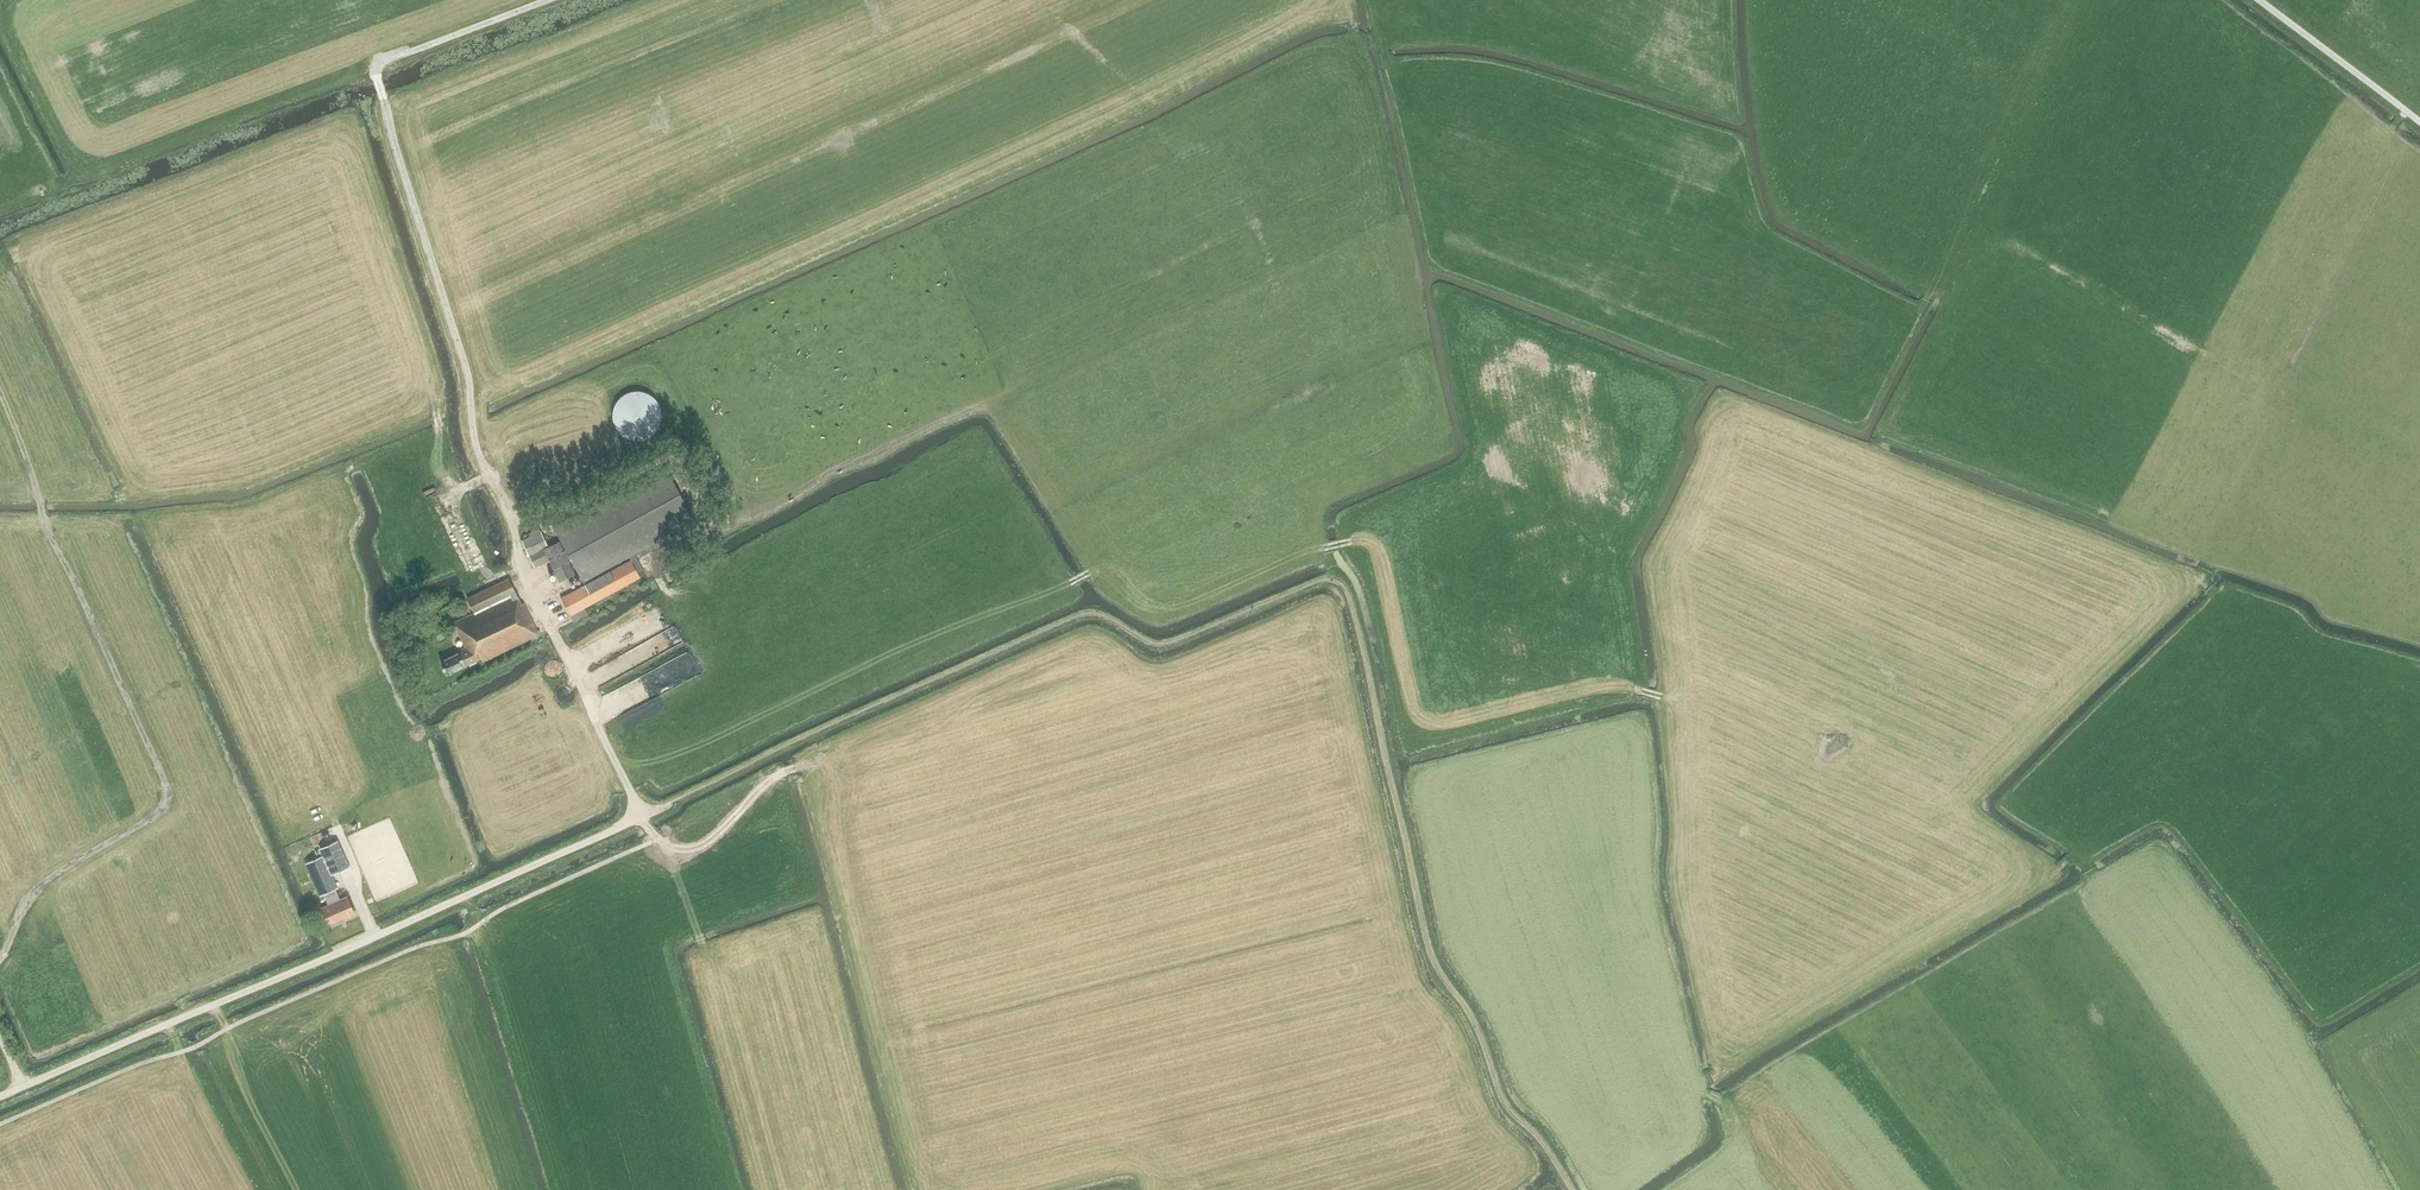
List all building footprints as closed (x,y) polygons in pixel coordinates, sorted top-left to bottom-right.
[(641,391),(636,391),(630,392),(626,394),(622,396),(618,400),(615,404),(613,408),(612,413),(612,418),(613,424),(616,428),(619,432),(623,436),(629,439),(635,441),(640,440),(644,440),(649,438),(652,435),(656,431),(659,426),(661,422),(661,416),(661,411),(659,405),(656,400),(651,396),(647,393),(641,391)] [(634,554),(695,521),(665,467),(554,528),(566,550),(564,551),(559,541),(548,547),(541,531),(540,532),(539,529),(528,533),(530,537),(522,540),(534,567),(549,560),(559,582),(575,574),(569,561),(571,560),(585,585),(561,598),(574,622),(588,614),(585,608),(640,577),(637,572),(643,569),(634,554)] [(483,661),(539,634),(524,603),(522,604),(509,578),(467,598),(474,613),(454,622),(466,647),(455,652),(456,654),(441,661),(447,674),(481,658),(483,661)] [(638,667),(686,639),(676,622),(628,650),(638,667)] [(338,841),(337,841),(320,849),(323,856),(306,863),(320,896),(324,894),(329,905),(322,908),(329,924),(354,912),(347,897),(340,900),(336,889),(338,888),(332,875),(349,867),(338,841)]
